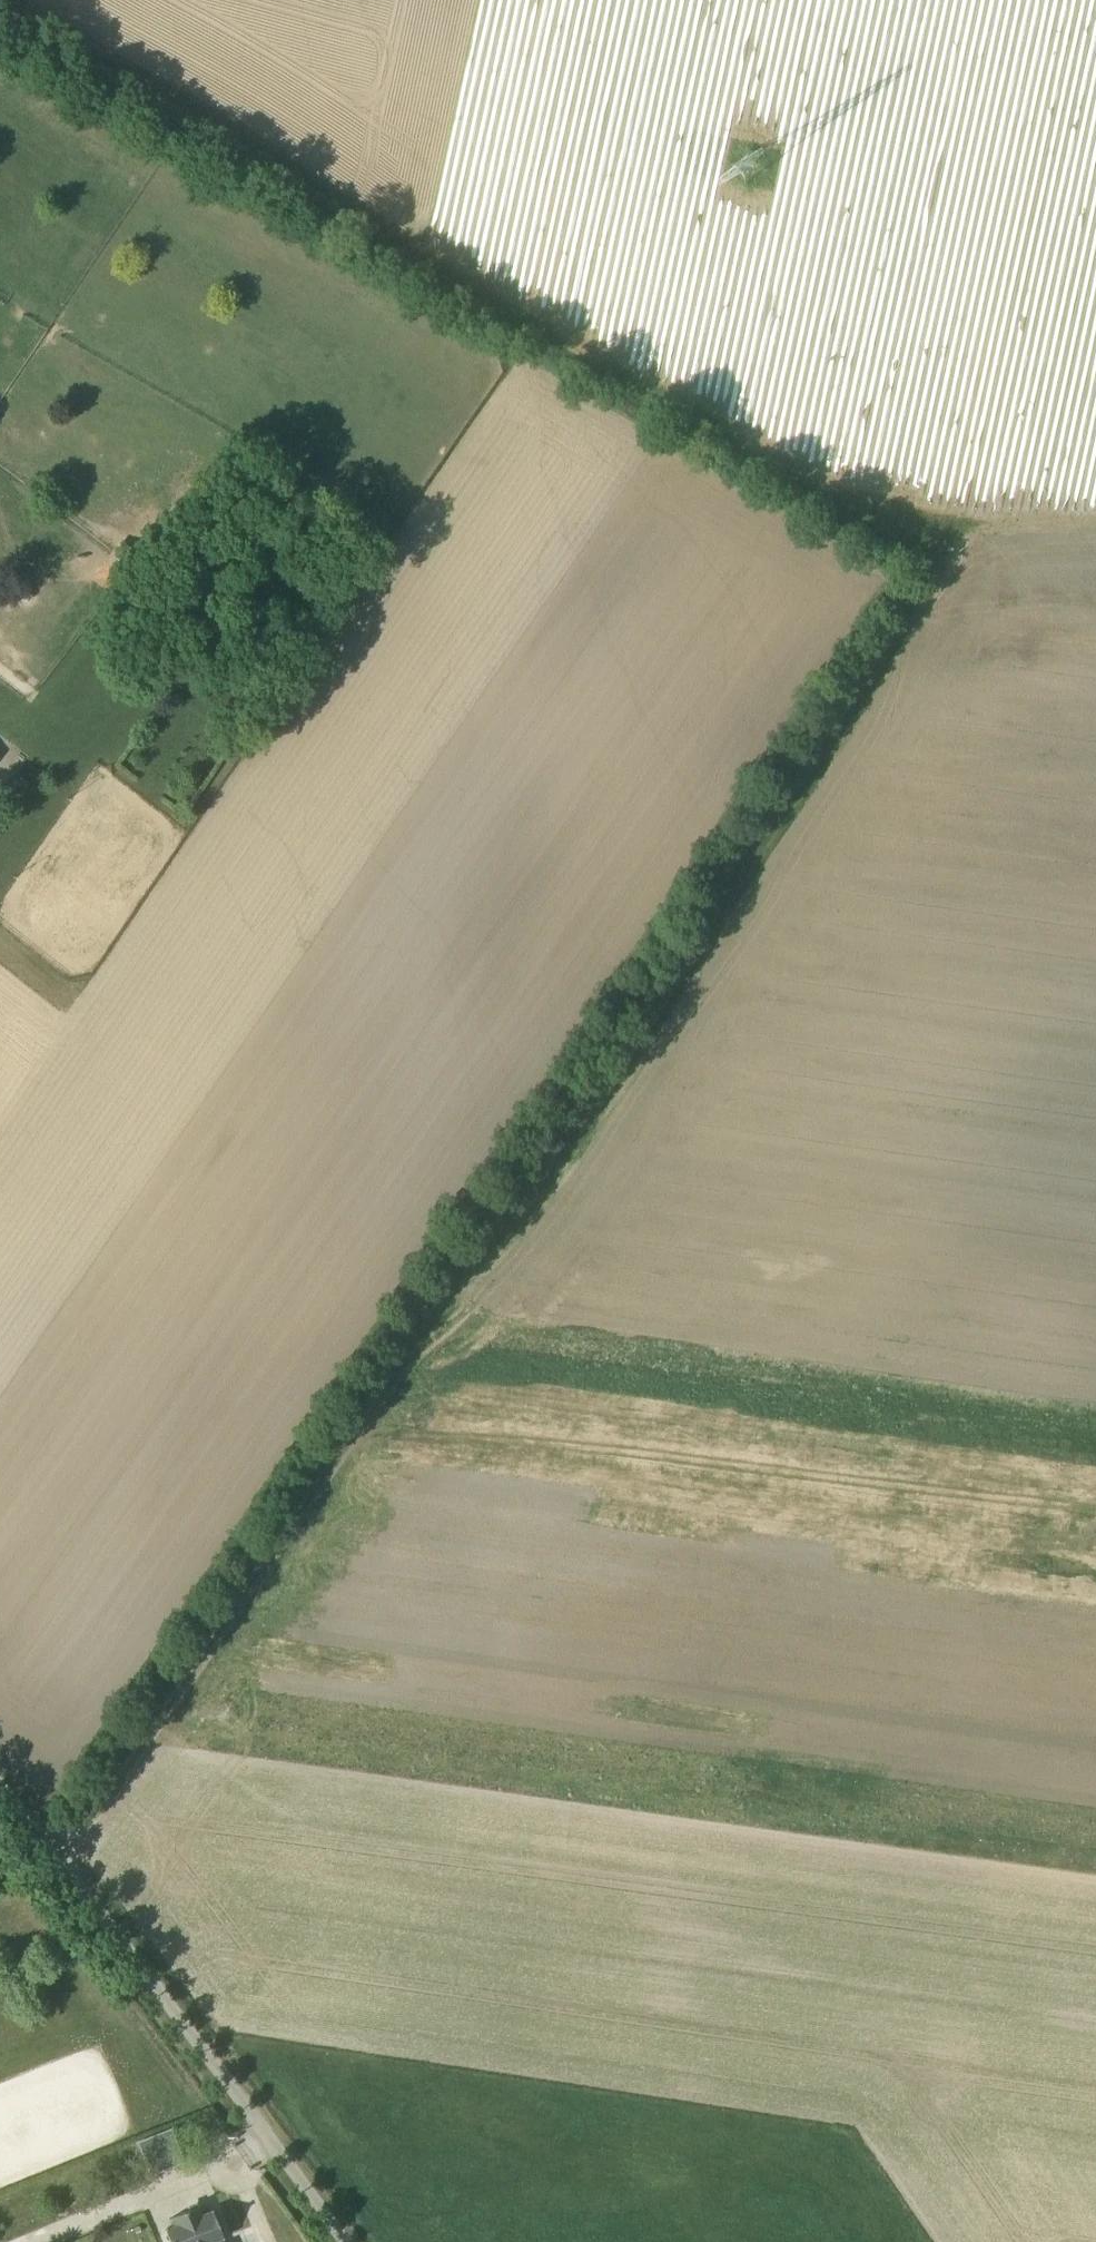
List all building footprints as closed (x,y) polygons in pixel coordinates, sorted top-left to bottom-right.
[(175,2148),(166,2128),(140,2139),(148,2159),(175,2148)] [(215,2241),(224,2238),(213,2210),(204,2214),(200,2206),(198,2206),(196,2202),(188,2205),(190,2210),(172,2217),(175,2226),(166,2229),(171,2241),(215,2241)]
